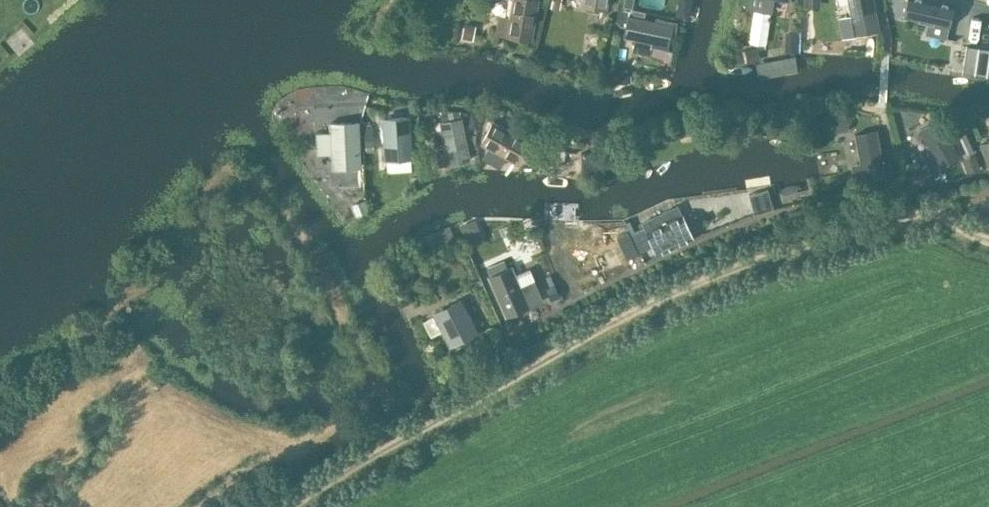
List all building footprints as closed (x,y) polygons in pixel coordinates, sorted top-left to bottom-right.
[(534,0),(511,0),(505,36),(529,40),(535,0),(534,0)] [(550,7),(560,9),(561,0),(552,0),(550,7)] [(580,4),(603,8),(605,0),(580,0),(580,4)] [(875,0),(847,0),(854,33),(880,28),(875,0)] [(904,15),(948,26),(953,3),(940,0),(908,0),(904,15)] [(618,8),(617,16),(621,17),(625,15),(626,10),(618,8)] [(674,24),(627,14),(622,37),(651,43),(651,46),(668,50),(674,24)] [(464,23),(461,37),(473,39),(476,25),(464,23)] [(785,32),(784,52),(797,52),(798,32),(785,32)] [(968,45),(962,72),(974,74),(979,46),(968,45)] [(758,46),(745,49),(747,62),(760,60),(758,46)] [(974,74),(986,76),(988,61),(988,48),(979,46),(974,74)] [(582,54),(581,61),(585,66),(592,67),(597,63),(599,56),(595,51),(588,50),(582,54)] [(613,69),(613,82),(628,83),(628,82),(631,82),(631,75),(628,75),(628,69),(613,69)] [(848,112),(836,113),(838,132),(849,131),(848,112)] [(471,113),(468,127),(476,129),(479,115),(471,113)] [(471,158),(462,116),(439,120),(447,150),(436,152),(439,165),(471,158)] [(411,156),(408,117),(382,119),(385,158),(411,156)] [(940,117),(919,128),(935,160),(956,149),(940,117)] [(358,120),(329,121),(329,131),(314,132),(315,154),(330,153),(331,167),(360,166),(358,120)] [(519,164),(524,156),(531,143),(492,120),(480,142),(488,147),(482,158),(500,168),(506,157),(519,164)] [(966,130),(959,134),(968,155),(975,152),(969,137),(966,130)] [(852,164),(855,182),(880,177),(879,173),(885,172),(878,134),(856,138),(861,162),(852,164)] [(976,153),(964,158),(968,171),(981,166),(976,153)] [(918,175),(907,176),(908,187),(919,186),(918,175)] [(364,199),(351,204),(356,216),(368,211),(369,210),(365,199),(364,199)] [(771,200),(752,205),(754,214),(773,209),(771,200)] [(646,231),(657,255),(693,237),(682,214),(646,231)] [(624,237),(615,241),(625,264),(634,260),(624,237)] [(583,251),(558,258),(567,287),(591,280),(583,251)] [(535,279),(520,286),(513,268),(509,270),(507,263),(491,270),(494,277),(490,278),(507,316),(544,300),(535,279)] [(558,285),(549,288),(554,300),(562,297),(558,285)] [(460,297),(433,311),(449,344),(477,330),(460,297)]
